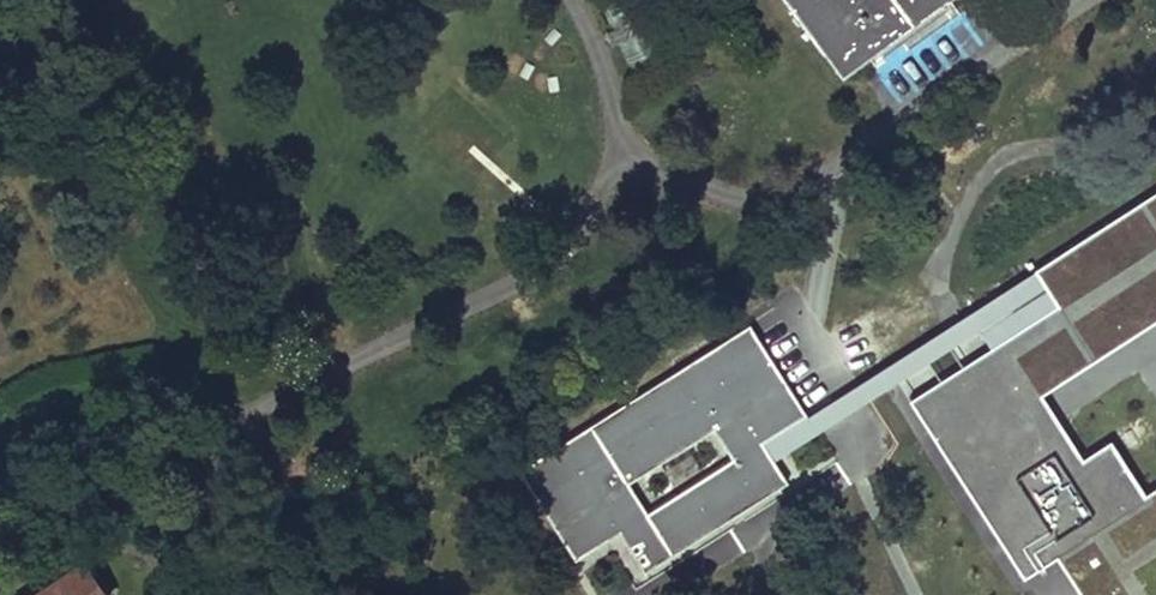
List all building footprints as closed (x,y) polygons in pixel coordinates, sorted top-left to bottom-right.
[(604,33),(610,46),(618,43),(627,62),(631,66),(637,69),(641,70),(646,69),(650,68),(655,64),(659,59),(659,55),(659,52),(635,0),(602,0),(602,5),(611,29),(604,33)] [(842,76),(865,60),(947,0),(786,0),(842,76)] [(865,60),(886,89),(974,26),(955,0),(947,0),(865,60)] [(1034,269),(1085,348),(1155,302),(1155,190),(1034,269)] [(807,415),(806,413),(776,432),(772,427),(759,436),(774,460),(978,328),(990,347),(992,345),(1070,465),(1082,457),(1041,393),(1155,319),(1155,302),(1085,348),(1034,269),(807,415)] [(749,323),(517,468),(574,559),(605,540),(601,535),(615,526),(619,531),(625,527),(632,538),(625,542),(644,572),(787,481),(774,460),(759,436),(772,427),(776,432),(806,413),(749,323)] [(1023,577),(1047,562),(1041,552),(1050,547),(1056,556),(1079,592),(1093,583),(1098,592),(1094,594),(1155,594),(1155,486),(1144,493),(1110,439),(1082,457),(1070,465),(992,345),(990,347),(908,399),(1023,577)] [(601,535),(605,540),(619,531),(615,526),(601,535)] [(625,527),(619,531),(625,542),(632,538),(625,527)] [(1041,552),(1047,562),(1056,556),(1050,547),(1041,552)] [(30,594),(103,594),(80,561),(30,594)] [(1081,594),(1094,594),(1098,592),(1093,583),(1079,592),(1081,594)]
